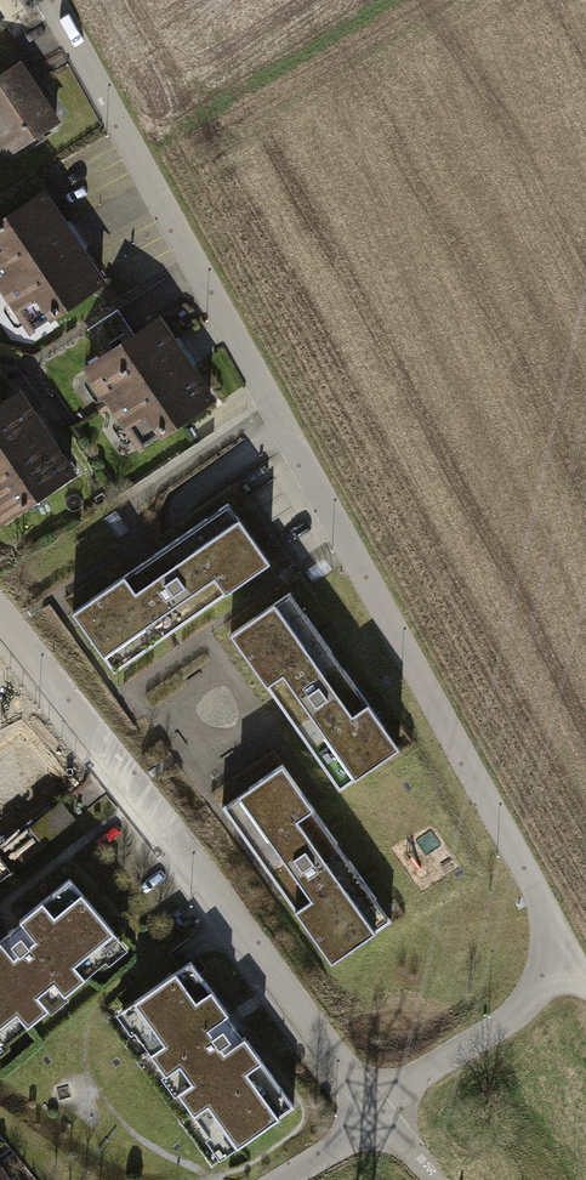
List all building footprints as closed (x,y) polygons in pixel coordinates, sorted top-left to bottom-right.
[(0,70),(0,139),(11,156),(60,126),(19,59),(0,70)] [(0,227),(0,296),(19,326),(98,276),(48,197),(0,227)] [(163,317),(84,365),(132,443),(210,396),(163,317)] [(0,402),(0,510),(3,515),(79,465),(26,385),(0,402)] [(227,505),(71,613),(112,671),(267,563),(227,505)] [(290,594),(231,635),(338,788),(397,747),(290,594)] [(224,806),(331,961),(389,921),(282,766),(224,806)] [(59,801),(29,827),(44,844),(73,818),(59,801)] [(0,935),(0,1045),(120,946),(66,881),(0,935)] [(190,960),(115,1013),(219,1157),(293,1104),(190,960)] [(12,1163),(0,1170),(0,1179),(21,1179),(12,1163)]
